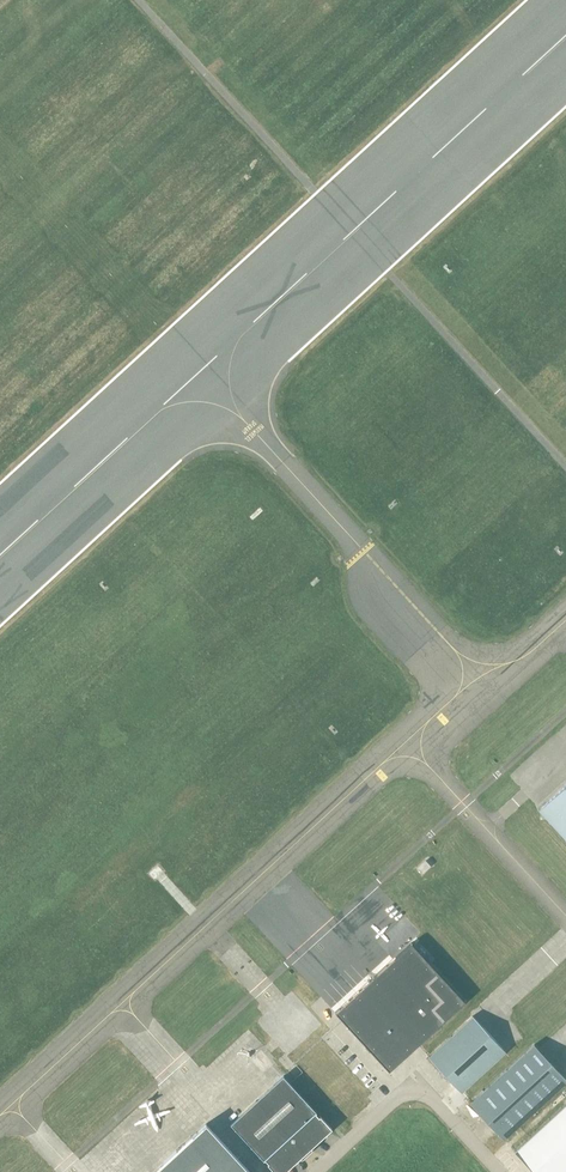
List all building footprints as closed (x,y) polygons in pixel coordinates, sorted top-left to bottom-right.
[(539,810),(565,840),(565,785),(539,810)] [(411,943),(335,1013),(336,1013),(340,1018),(382,1064),(389,1072),(412,1050),(465,1002),(411,943)] [(473,1017),(429,1058),(447,1077),(452,1082),(461,1093),(506,1052),(473,1017)] [(281,1053),(330,1107),(368,1073),(319,1019),(281,1053)] [(471,1104),(491,1125),(499,1134),(504,1140),(565,1083),(565,1080),(538,1050),(534,1045),(471,1104)] [(274,1171),(285,1171),(332,1129),(320,1116),(319,1117),(315,1113),(316,1112),(283,1076),(231,1125),(264,1161),(265,1160),(269,1164),(268,1165),(274,1171)] [(515,1152),(533,1171),(565,1171),(565,1105),(515,1152)] [(206,1125),(155,1171),(250,1171),(206,1125)]
